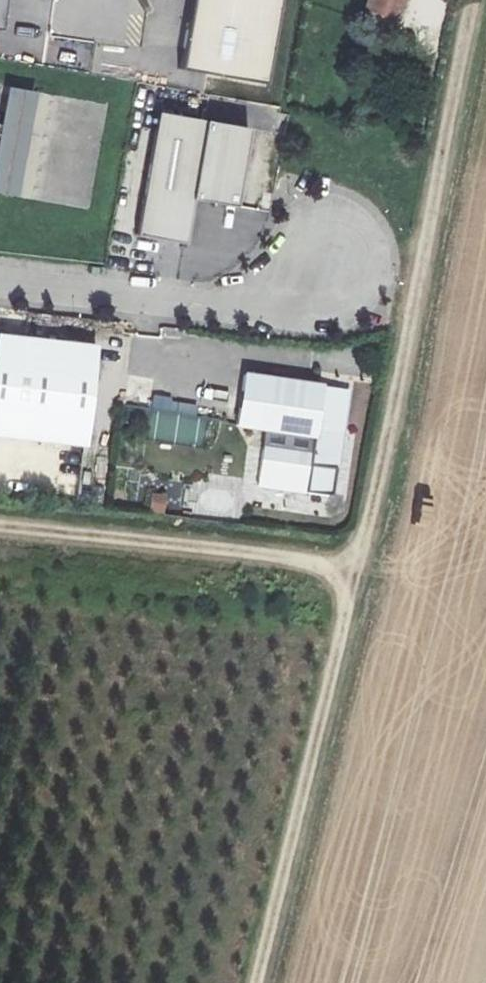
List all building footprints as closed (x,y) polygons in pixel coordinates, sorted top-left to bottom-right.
[(181,66),(265,81),(279,0),(193,0),(181,66)] [(364,7),(396,17),(402,0),(366,0),(364,7)] [(9,85),(0,132),(0,191),(18,194),(37,90),(9,85)] [(234,205),(248,126),(157,110),(135,234),(183,242),(192,197),(234,205)] [(96,345),(0,333),(0,435),(84,446),(96,345)] [(348,390),(246,375),(239,424),(314,435),(311,455),(264,448),(258,485),(333,496),(348,390)] [(150,514),(165,515),(166,495),(150,494),(150,514)]
